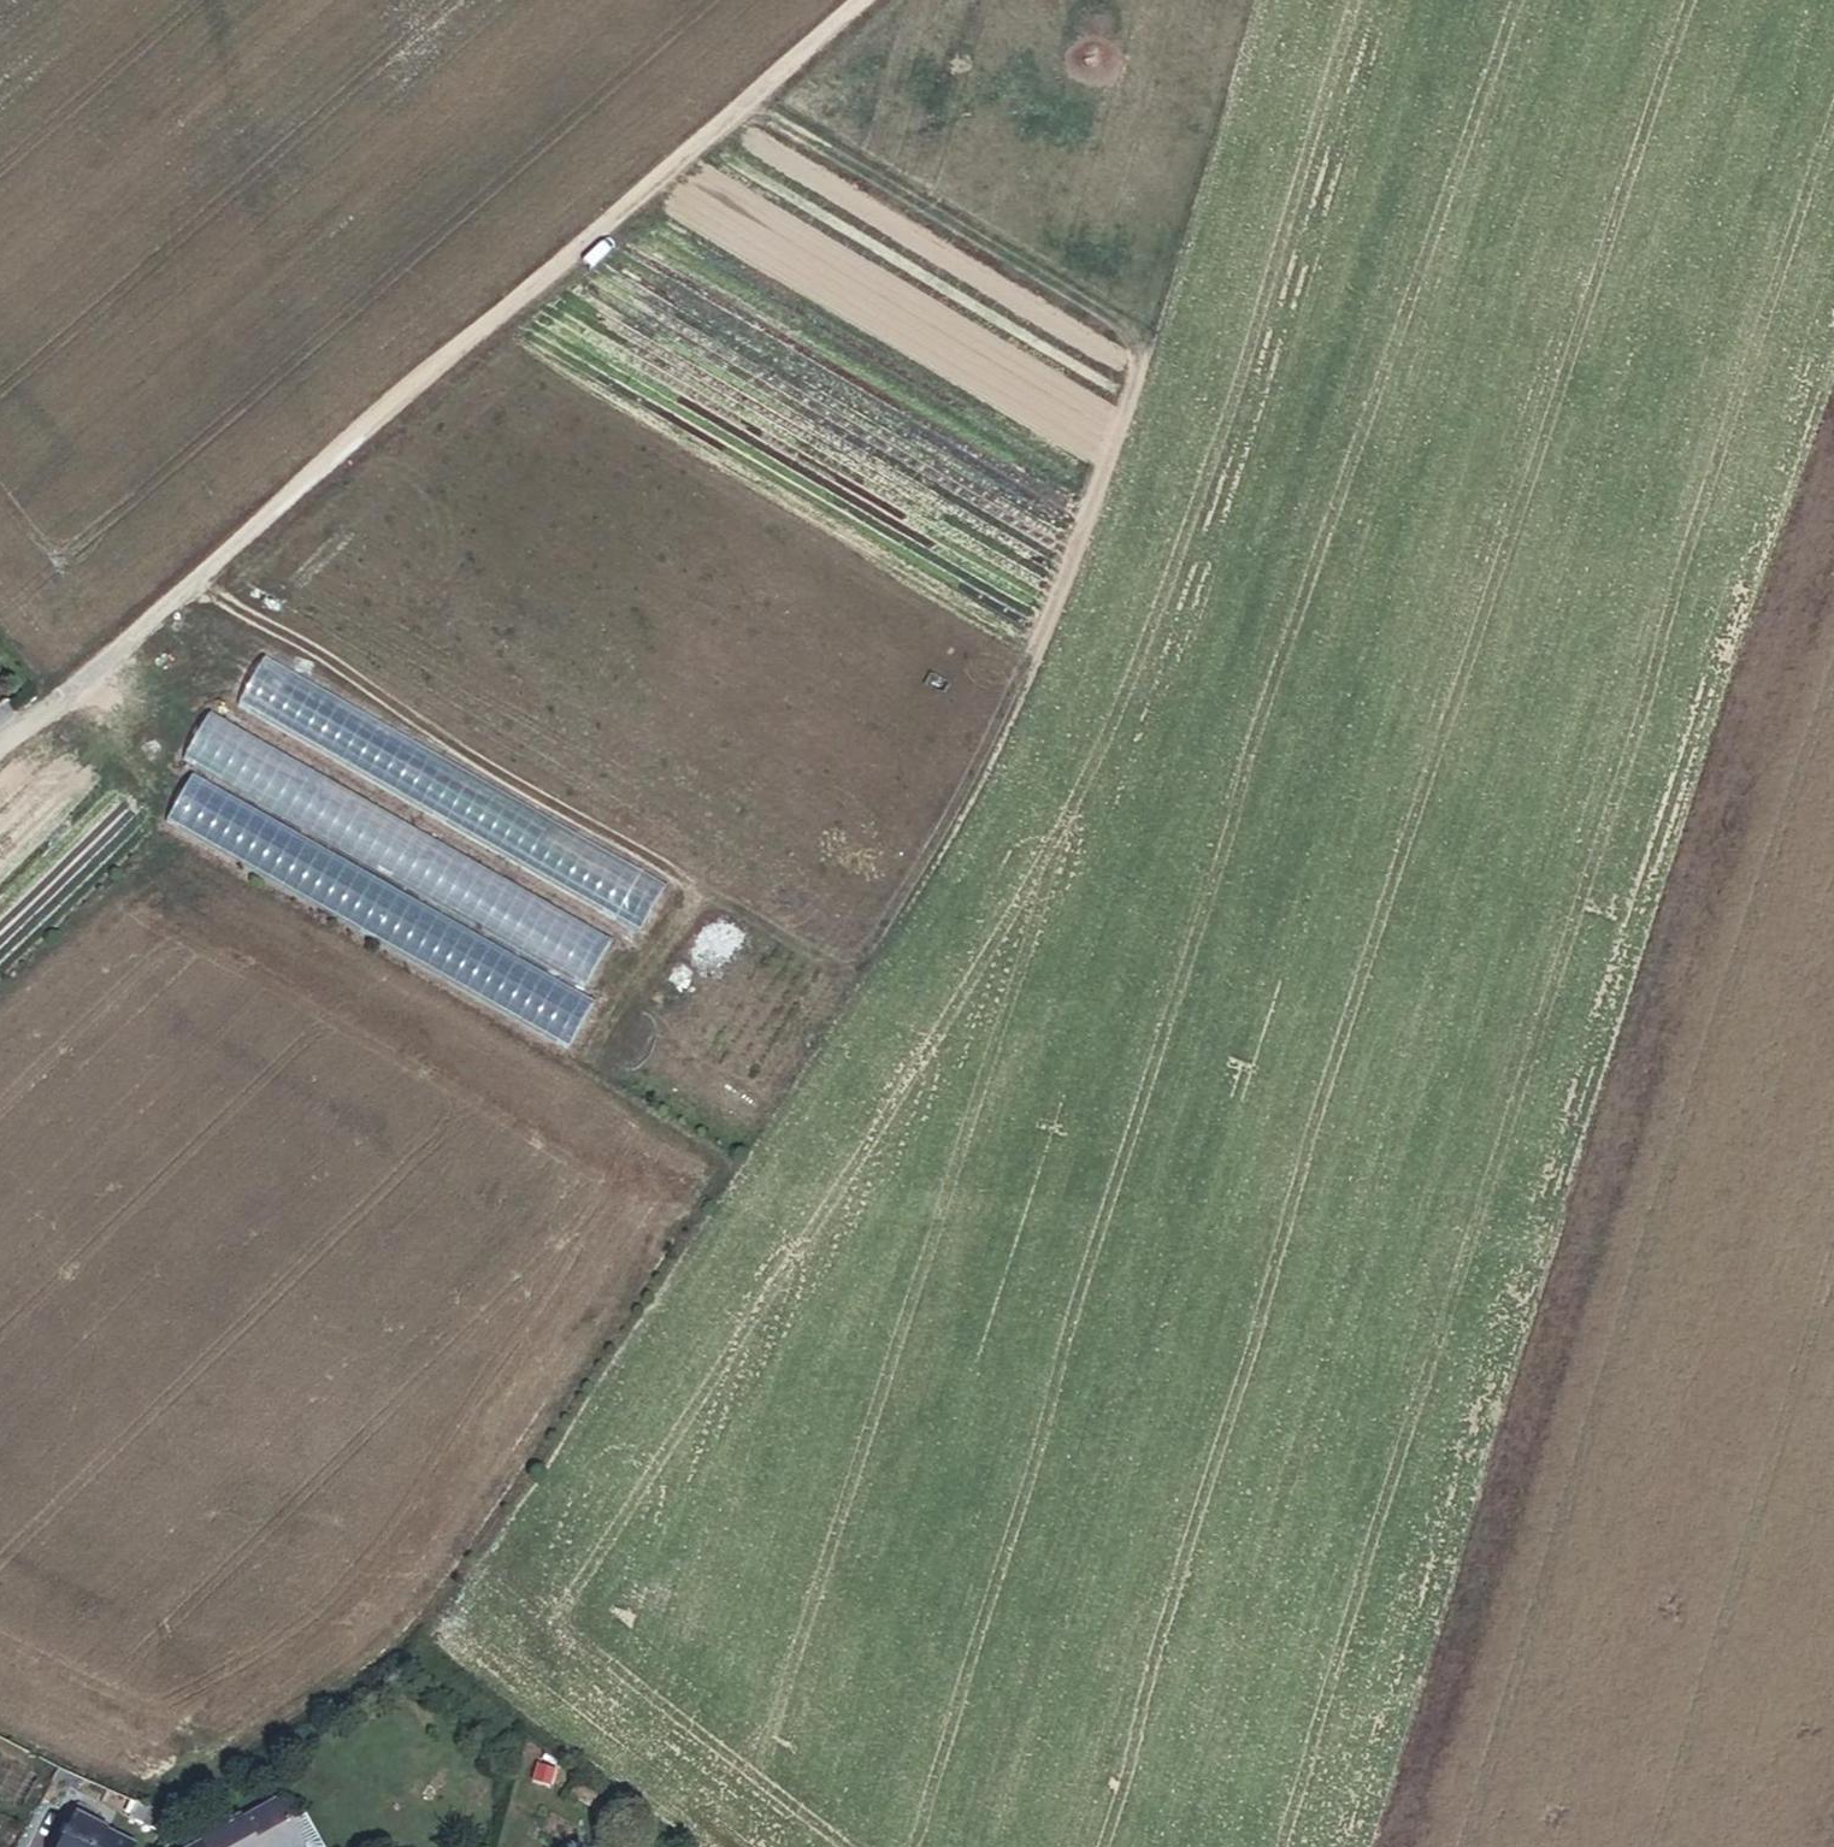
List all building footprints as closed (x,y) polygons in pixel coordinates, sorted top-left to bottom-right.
[(549,1787),(554,1771),(538,1766),(533,1782),(549,1787)] [(130,1822),(161,1834),(169,1813),(139,1801),(130,1822)] [(304,1812),(288,1821),(277,1801),(240,1821),(239,1818),(202,1838),(204,1843),(197,1846),(323,1846),(304,1812)] [(133,1846),(77,1818),(62,1846),(132,1846),(133,1846)]
